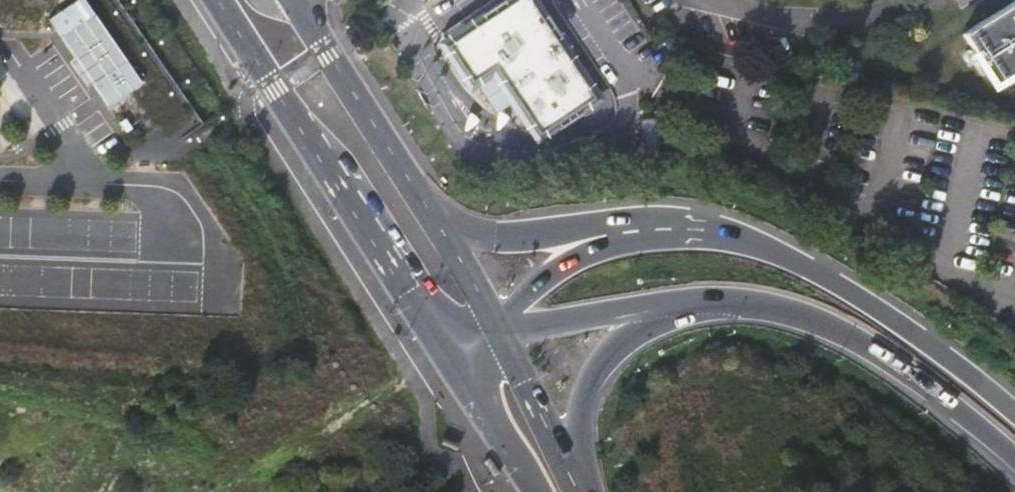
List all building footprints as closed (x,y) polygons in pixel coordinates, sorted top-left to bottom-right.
[(451,40),(477,79),(500,64),(542,129),(552,123),(554,127),(568,117),(576,112),(593,101),(576,76),(578,75),(574,68),(572,69),(546,29),(548,28),(544,22),(542,23),(536,14),(530,17),(525,9),(528,1),(527,0),(513,0),(451,40)] [(975,25),(963,33),(993,83),(1014,69),(1014,0),(975,25)] [(536,14),(528,1),(525,9),(530,17),(536,14)] [(93,14),(60,37),(94,86),(127,63),(93,14)] [(489,74),(473,85),(477,91),(484,92),(496,85),(489,74)]
